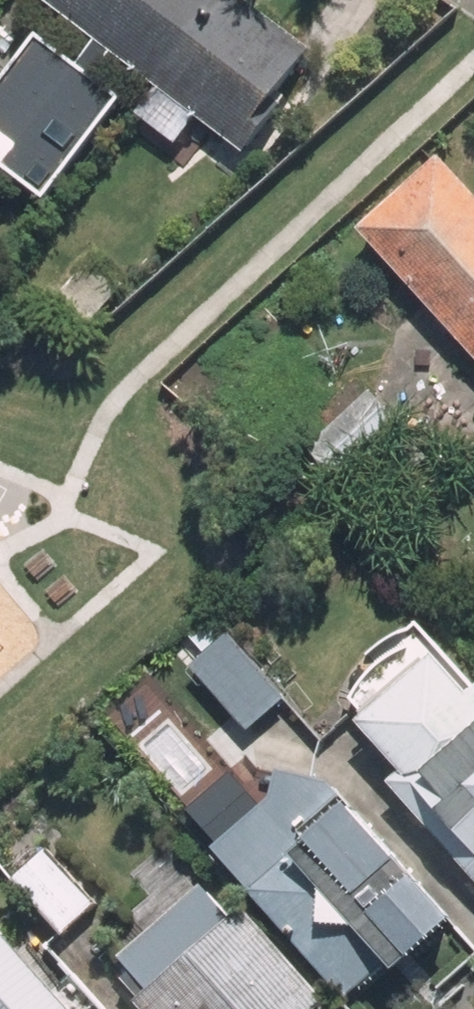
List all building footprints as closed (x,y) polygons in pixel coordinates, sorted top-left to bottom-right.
[(230,0),(32,0),(149,88),(156,77),(159,80),(198,28),(205,25),(214,13),(220,12),(230,0)] [(149,88),(240,156),(278,106),(272,102),(308,54),(236,0),(230,0),(220,12),(214,13),(205,25),(198,28),(159,80),(156,77),(149,88)] [(108,91),(46,44),(7,98),(69,144),(108,91)] [(473,360),(473,198),(437,157),(356,229),(473,360)] [(80,331),(123,286),(94,258),(51,303),(80,331)] [(332,480),(395,422),(365,388),(302,447),(332,480)] [(242,730),(281,695),(224,631),(184,665),(242,730)] [(473,882),(473,680),(458,693),(422,652),(348,717),(394,768),(383,779),(473,882)] [(447,914),(326,779),(275,768),(267,793),(209,845),(344,997),(382,963),(386,968),(447,914)] [(8,874),(59,930),(90,901),(40,845),(8,874)] [(198,882),(113,956),(141,987),(130,996),(142,1008),(311,1008),(320,1001),(235,905),(226,913),(198,882)] [(69,977),(49,994),(0,939),(0,1008),(97,1008),(69,977)]
